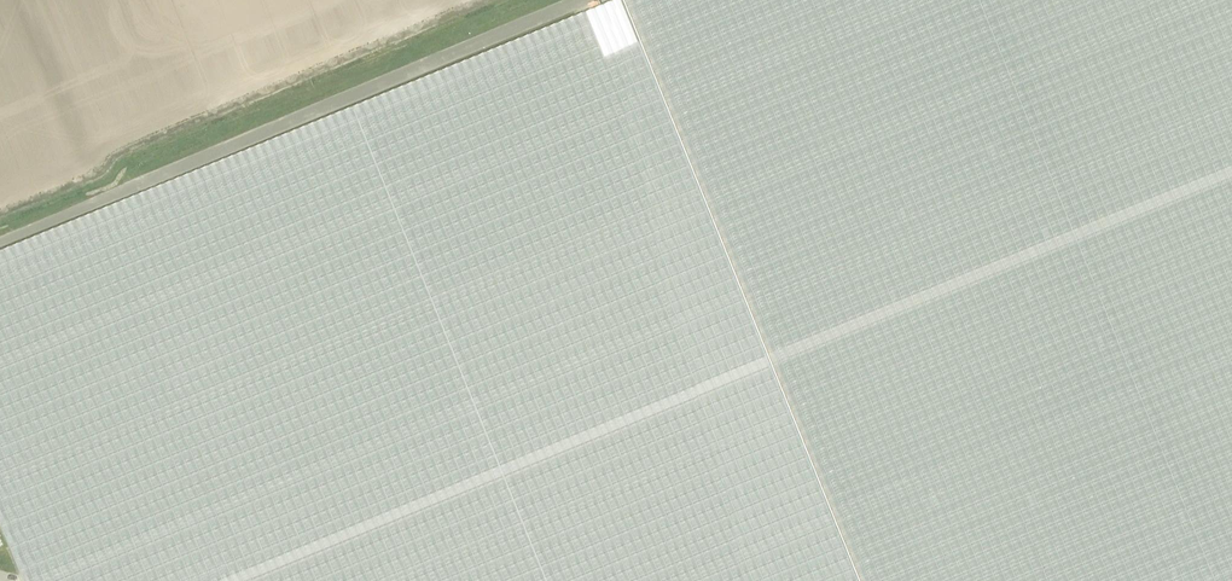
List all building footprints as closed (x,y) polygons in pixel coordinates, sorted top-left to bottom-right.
[(623,2),(0,257),(0,529),(21,580),(1231,580),(1231,0),(627,0),(623,2)]
